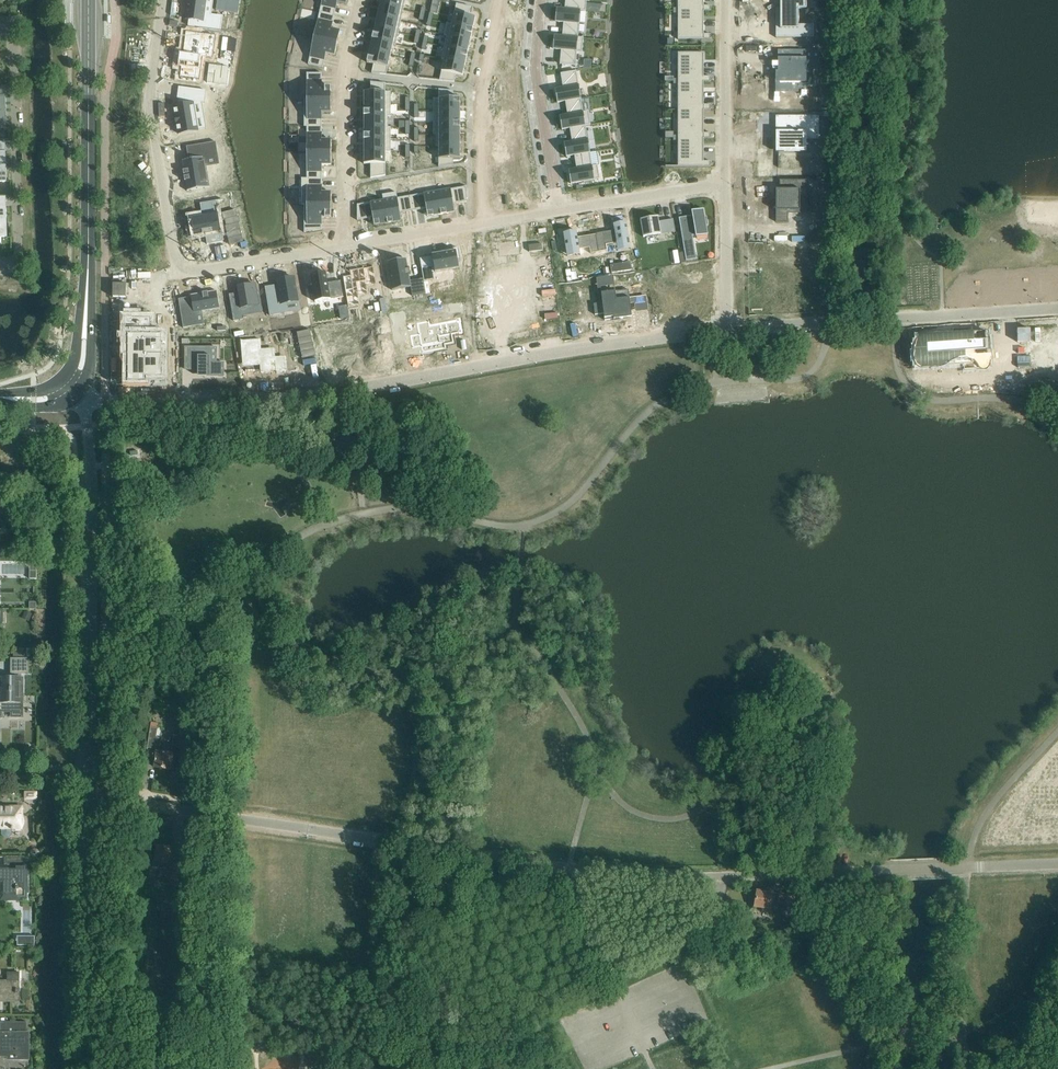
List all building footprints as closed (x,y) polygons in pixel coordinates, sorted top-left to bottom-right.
[(185,19),(189,19),(188,25),(219,29),(221,19),(201,17),(201,13),(204,14),(206,0),(188,0),(185,19)] [(224,17),(237,19),(240,0),(226,0),(224,17)] [(320,12),(335,15),(337,3),(346,4),(347,0),(322,0),(320,12)] [(380,4),(404,9),(405,0),(381,0),(380,4)] [(557,8),(586,10),(586,9),(581,8),(582,0),(565,0),(565,8),(557,7),(557,8)] [(678,8),(678,10),(701,10),(701,11),(711,11),(711,5),(704,5),(704,0),(678,0),(678,8)] [(775,29),(775,36),(776,36),(776,37),(814,37),(814,24),(798,24),(798,9),(807,9),(807,0),(780,0),(780,8),(776,8),(776,19),(778,19),(778,23),(776,23),(776,29),(775,29)] [(447,22),(447,23),(473,29),(476,17),(469,15),(471,6),(456,3),(452,24),(447,22)] [(380,4),(377,15),(401,21),(404,9),(380,4)] [(554,34),(554,35),(584,38),(584,37),(578,37),(581,10),(586,11),(586,10),(557,8),(555,22),(564,22),(562,35),(554,34)] [(701,10),(678,10),(678,13),(678,39),(711,39),(711,34),(704,34),(704,20),(701,20),(701,11),(701,10)] [(320,12),(314,38),(338,43),(340,30),(332,28),(335,15),(320,12)] [(377,15),(375,27),(398,32),(401,21),(377,15)] [(447,23),(444,35),(470,40),(473,29),(447,23)] [(375,27),(372,39),(396,44),(398,32),(375,27)] [(179,52),(177,66),(181,66),(179,76),(198,79),(202,47),(213,48),(214,35),(196,33),(195,46),(183,44),(182,53),(179,52)] [(444,35),(447,36),(444,47),(468,52),(470,40),(444,35)] [(554,35),(553,49),(561,50),(560,64),(576,65),(577,50),(582,51),(583,41),(584,38),(554,35)] [(314,38),(308,64),(323,67),(326,54),(335,56),(338,43),(314,38)] [(372,39),(370,50),(391,55),(393,44),(396,44),(372,39)] [(444,47),(442,58),(465,64),(468,52),(444,47)] [(370,50),(367,62),(374,64),(372,73),(386,74),(391,55),(370,50)] [(779,71),(776,71),(776,77),(777,77),(777,90),(795,90),(795,81),(805,81),(805,69),(806,69),(808,69),(808,67),(818,67),(818,61),(820,61),(820,50),(778,50),(778,51),(780,51),(780,65),(779,65),(779,71)] [(704,52),(678,52),(678,79),(678,81),(701,81),(701,82),(711,82),(711,76),(704,76),(704,63),(701,63),(701,54),(704,54),(704,52)] [(444,59),(440,80),(454,82),(456,74),(463,76),(465,64),(442,58),(441,59),(444,59)] [(563,87),(555,88),(557,102),(581,98),(576,70),(561,73),(563,87)] [(307,99),(304,99),(304,100),(331,100),(331,87),(322,86),(322,73),(307,73),(307,99)] [(371,91),(364,91),(364,104),(391,104),(391,91),(385,91),(385,83),(371,81),(371,91)] [(701,81),(678,81),(678,83),(678,109),(701,109),(701,110),(704,110),(711,110),(711,104),(704,104),(704,91),(701,91),(701,82),(701,81)] [(178,105),(174,106),(175,116),(175,117),(176,117),(177,122),(176,122),(176,123),(177,123),(178,133),(198,130),(193,103),(195,103),(196,101),(202,102),(204,102),(206,90),(179,87),(177,99),(179,99),(178,105)] [(439,98),(433,98),(433,110),(460,110),(460,98),(453,98),(453,90),(439,89),(439,98)] [(581,98),(557,102),(565,101),(567,114),(559,115),(562,129),(591,124),(590,121),(588,111),(583,112),(581,98)] [(304,100),(304,126),(322,126),(322,113),(331,113),(331,100),(304,100)] [(391,104),(364,104),(364,115),(391,116),(391,104)] [(701,109),(678,109),(679,135),(679,138),(701,138),(711,138),(711,133),(704,133),(704,119),(701,119),(701,110),(701,109)] [(460,110),(433,110),(433,122),(460,122),(460,110)] [(391,116),(364,115),(364,127),(391,127),(388,127),(388,116),(391,116)] [(780,131),(776,131),(776,152),(784,152),(784,150),(799,150),(805,150),(805,137),(811,137),(811,115),(789,115),(789,117),(789,131),(780,131)] [(460,122),(433,122),(433,134),(460,134),(460,122)] [(591,124),(562,129),(570,128),(572,141),(564,142),(566,156),(590,152),(586,125),(591,124)] [(322,126),(304,126),(307,126),(307,152),(331,152),(331,139),(322,139),(322,126)] [(391,127),(364,127),(364,139),(391,139),(391,127)] [(460,134),(433,134),(433,135),(436,135),(436,146),(460,146),(460,134)] [(701,138),(679,138),(679,140),(679,166),(711,166),(711,161),(704,161),(704,148),(701,148),(701,138)] [(391,139),(364,139),(364,151),(391,151),(391,139)] [(184,170),(183,170),(185,181),(185,180),(187,190),(210,187),(210,186),(208,186),(203,158),(216,155),(214,142),(216,142),(216,141),(189,146),(191,159),(192,164),(183,165),(184,167),(183,168),(184,170)] [(460,146),(436,146),(439,147),(439,166),(453,164),(453,158),(460,158),(460,146)] [(391,151),(364,151),(364,163),(371,163),(371,177),(385,175),(385,152),(391,152),(391,151)] [(307,178),(302,178),(301,178),(322,178),(322,165),(331,165),(331,152),(307,152),(307,178)] [(590,152),(566,156),(574,155),(577,168),(569,169),(571,183),(584,181),(584,182),(593,181),(593,180),(600,179),(599,175),(597,165),(592,166),(590,152)] [(322,178),(301,178),(302,188),(307,188),(307,204),(302,204),(302,203),(301,205),(304,205),(331,205),(331,192),(322,192),(322,178)] [(777,189),(776,189),(776,202),(776,222),(788,222),(788,220),(788,213),(788,210),(800,210),(800,208),(807,208),(812,208),(812,195),(807,195),(807,179),(780,179),(780,189),(777,189)] [(451,188),(437,190),(441,214),(455,212),(453,204),(467,202),(467,186),(451,189),(451,188)] [(424,193),(411,195),(413,211),(426,208),(428,216),(441,214),(437,190),(424,193)] [(396,192),(383,194),(388,223),(401,221),(400,213),(413,211),(411,195),(397,198),(396,192)] [(370,202),(357,204),(357,220),(373,217),(374,225),(388,223),(383,194),(382,194),(383,199),(370,202)] [(204,215),(192,217),(195,235),(207,233),(209,244),(222,241),(215,200),(202,203),(204,215)] [(331,205),(304,205),(304,232),(322,229),(322,218),(331,218),(331,205)] [(693,217),(679,219),(685,252),(686,261),(697,259),(693,236),(696,235),(696,236),(708,234),(706,225),(707,224),(706,216),(705,216),(704,208),(692,210),(693,217)] [(640,219),(643,237),(661,234),(659,222),(658,216),(640,219)] [(673,219),(673,220),(667,221),(669,233),(676,232),(673,219),(672,219),(673,219)] [(615,233),(597,236),(599,252),(608,250),(607,245),(617,243),(618,249),(632,246),(627,221),(614,224),(615,233)] [(576,230),(563,232),(567,257),(581,255),(580,249),(590,248),(591,253),(599,252),(597,236),(578,239),(576,230)] [(433,261),(421,263),(423,278),(424,281),(434,280),(433,273),(459,268),(458,259),(460,259),(458,247),(449,249),(450,251),(432,254),(433,261)] [(407,258),(387,261),(392,290),(411,287),(412,295),(426,293),(424,281),(423,278),(410,280),(407,258)] [(634,262),(610,266),(612,274),(635,270),(634,262)] [(351,275),(343,277),(348,307),(360,305),(358,295),(368,294),(367,286),(377,284),(374,266),(350,270),(351,275)] [(326,272),(311,274),(315,301),(344,297),(342,286),(329,289),(328,282),(326,272)] [(278,288),(265,290),(270,315),(287,312),(286,305),(300,303),(298,290),(296,291),(294,277),(277,280),(278,284),(278,288)] [(238,292),(229,294),(233,321),(243,319),(241,307),(261,304),(259,291),(256,292),(255,284),(240,286),(240,290),(238,291),(238,292)] [(599,303),(594,304),(595,314),(604,313),(605,320),(632,317),(629,289),(615,291),(601,293),(603,303),(599,303)] [(193,307),(180,310),(183,328),(197,326),(195,313),(220,308),(216,290),(191,294),(193,307)] [(403,311),(390,313),(395,339),(408,337),(403,311)] [(151,319),(127,319),(127,375),(162,375),(162,335),(151,335),(151,319)] [(419,333),(410,335),(413,347),(421,346),(422,352),(432,350),(454,346),(452,333),(462,331),(461,326),(462,326),(460,319),(430,324),(429,320),(417,323),(419,333)] [(917,351),(914,351),(915,368),(964,364),(964,370),(988,368),(986,330),(973,331),(972,326),(953,327),(954,332),(921,334),(917,351)] [(314,357),(310,331),(297,334),(301,359),(314,357)] [(261,340),(241,341),(242,363),(260,363),(260,374),(276,373),(276,374),(282,374),(282,373),(287,373),(286,357),(275,358),(275,349),(261,350),(261,340)] [(185,349),(185,358),(192,358),(192,368),(198,368),(198,376),(204,376),(218,376),(224,376),(224,373),(224,365),(224,362),(210,362),(210,347),(199,347),(199,346),(192,346),(192,347),(185,347),(185,349)] [(25,612),(22,617),(29,621),(32,615),(25,612)] [(26,658),(13,658),(12,658),(12,673),(29,673),(29,658),(26,658)] [(2,718),(2,711),(11,711),(11,717),(23,717),(23,703),(22,703),(22,677),(0,677),(0,718),(1,718),(2,718)] [(160,745),(163,729),(150,727),(147,743),(160,745)] [(155,767),(170,769),(171,766),(181,768),(182,764),(184,748),(183,748),(184,738),(178,737),(175,737),(173,744),(171,754),(154,751),(153,757),(156,757),(155,767)] [(2,828),(2,832),(3,835),(5,836),(7,836),(10,835),(11,832),(11,830),(14,830),(14,828),(22,828),(22,808),(0,807),(0,828),(2,828)] [(157,846),(156,857),(155,861),(163,862),(162,868),(170,869),(173,848),(157,846)] [(16,857),(5,857),(5,864),(8,864),(8,870),(2,870),(2,867),(0,867),(0,895),(4,895),(4,898),(17,898),(17,888),(26,889),(26,870),(20,870),(20,866),(24,866),(24,858),(16,857)] [(755,907),(765,909),(769,909),(772,889),(767,889),(766,892),(757,890),(755,907)] [(791,915),(793,903),(795,892),(788,891),(787,894),(779,893),(778,893),(777,898),(785,899),(783,914),(791,915)] [(179,908),(170,908),(170,919),(178,919),(179,908)] [(18,989),(19,989),(19,972),(7,972),(7,980),(0,980),(0,999),(18,999),(18,989)] [(12,1022),(1,1022),(1,1032),(0,1032),(0,1055),(15,1055),(15,1056),(15,1060),(29,1061),(29,1052),(27,1052),(27,1032),(26,1032),(26,1027),(27,1027),(27,1022),(12,1022)]
